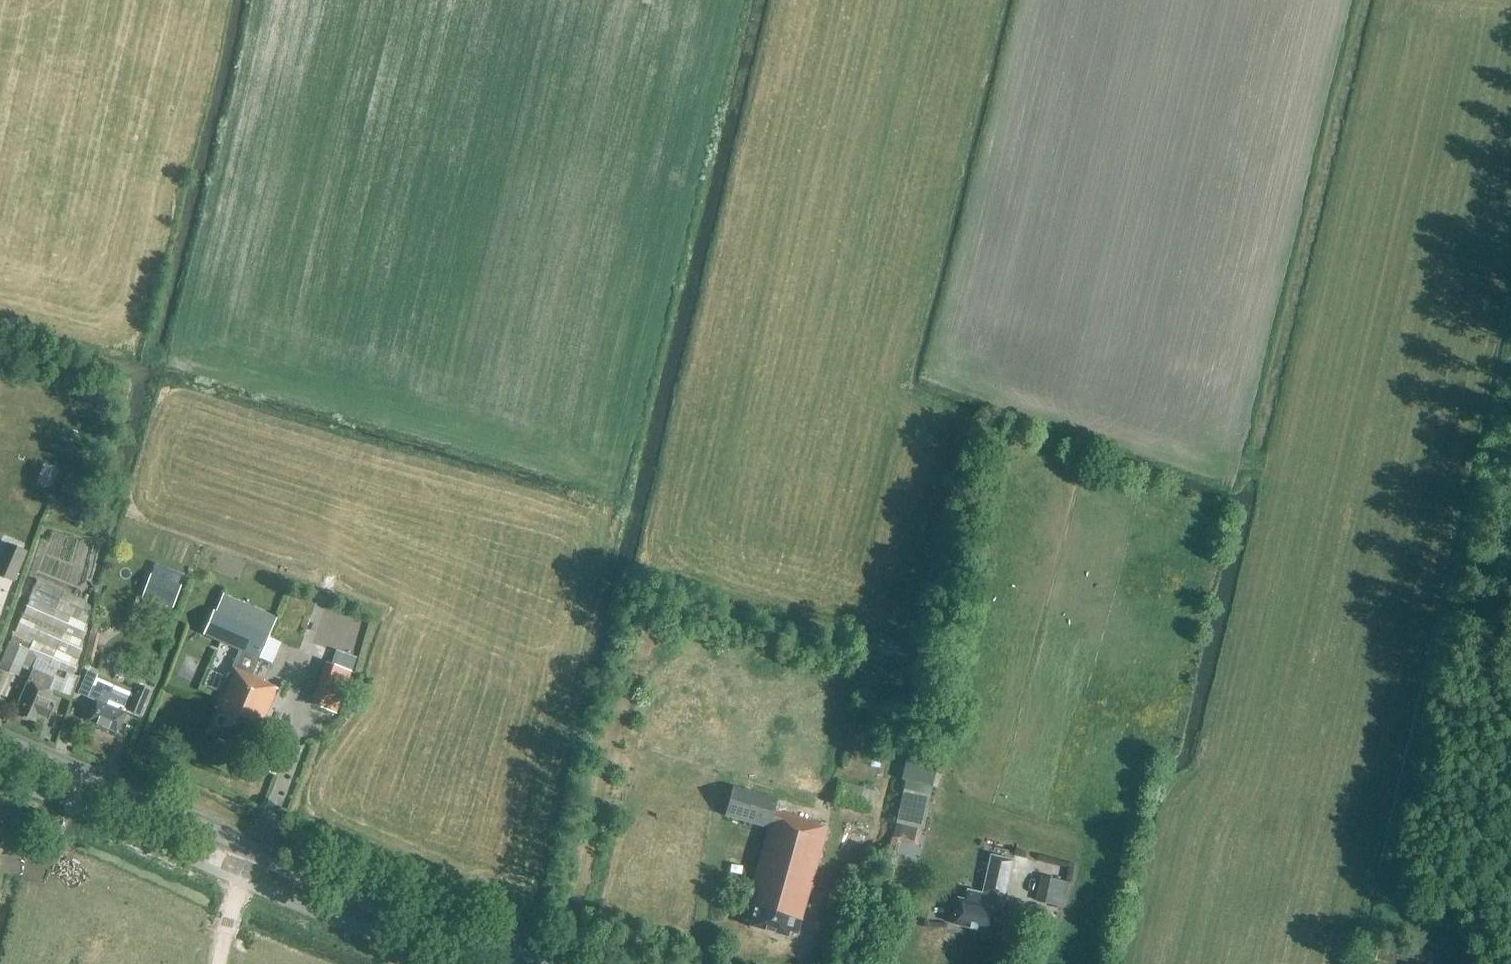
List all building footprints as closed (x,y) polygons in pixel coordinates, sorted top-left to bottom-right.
[(25,553),(7,544),(0,560),(0,576),(12,582),(25,553)] [(181,586),(150,575),(142,597),(172,609),(181,586)] [(93,610),(37,582),(10,642),(0,666),(0,669),(17,676),(20,669),(31,673),(17,706),(21,708),(19,714),(34,721),(37,715),(47,720),(53,705),(47,703),(52,692),(69,700),(77,679),(74,678),(93,610)] [(251,676),(275,622),(220,597),(203,635),(239,650),(214,709),(217,710),(208,732),(219,737),(217,741),(234,748),(236,744),(247,749),(257,727),(260,728),(277,689),(262,683),(263,681),(251,676)] [(314,675),(307,702),(329,708),(336,680),(314,675)] [(140,717),(151,691),(136,685),(129,703),(124,701),(124,700),(100,689),(87,721),(116,733),(125,713),(124,713),(125,711),(140,717)] [(269,725),(266,731),(274,735),(277,728),(269,725)] [(796,936),(826,829),(809,824),(810,822),(773,812),(776,800),(732,788),(724,816),(768,828),(742,921),(750,923),(749,928),(787,938),(788,933),(796,936)] [(845,831),(837,859),(857,865),(865,837),(845,831)] [(996,935),(1009,880),(1014,862),(994,858),(990,876),(986,896),(969,892),(967,901),(959,900),(953,925),(996,935)] [(1047,872),(1040,899),(1067,905),(1073,878),(1047,872)]
